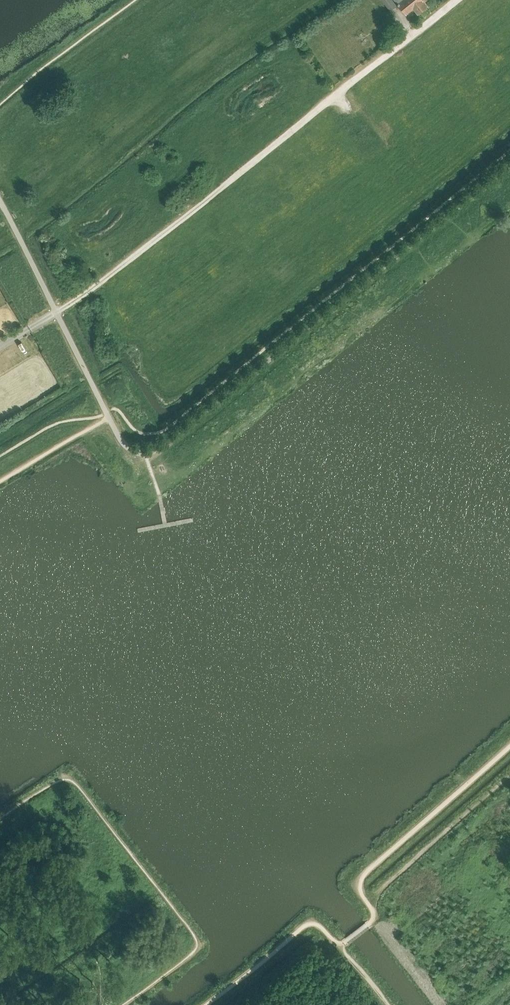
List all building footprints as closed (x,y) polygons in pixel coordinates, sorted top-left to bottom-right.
[(393,0),(382,0),(390,10),(396,5),(393,0)] [(423,0),(395,0),(406,14),(414,8),(418,14),(428,6),(423,0)]
